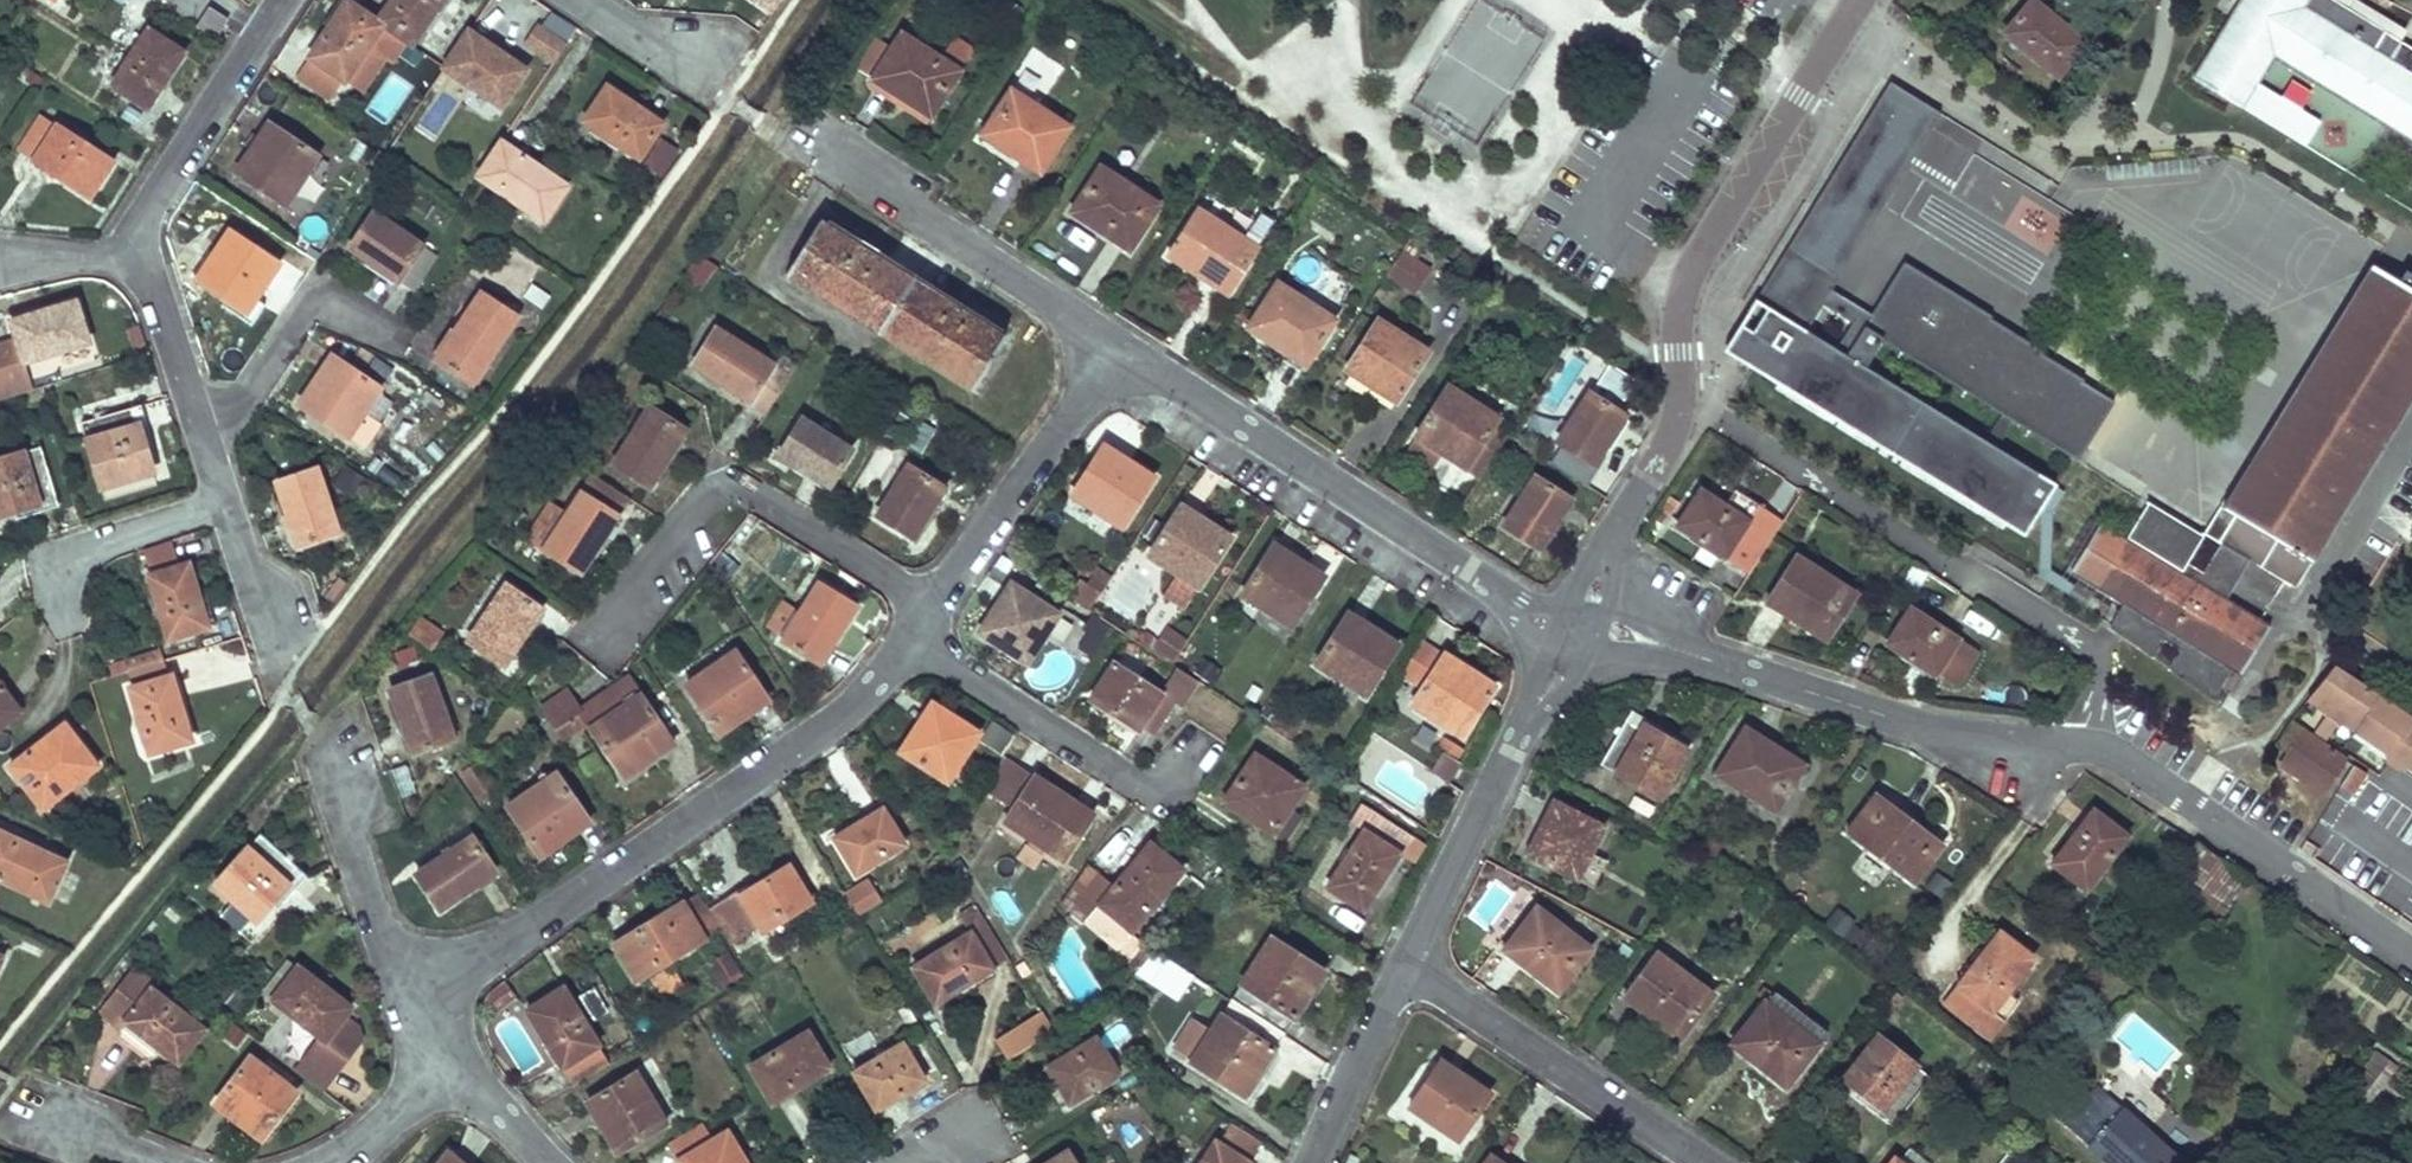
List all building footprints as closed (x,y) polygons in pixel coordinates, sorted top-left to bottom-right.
[(376,20),(382,25),(411,44),(441,0),(389,0),(376,20)] [(770,11),(777,0),(754,0),(770,11)] [(2031,0),(2030,0),(2003,32),(2015,42),(2043,9),(2031,0)] [(2237,2),(2193,75),(2240,104),(2272,52),(2292,63),(2411,137),(2411,73),(2388,58),(2399,43),(2336,3),(2331,0),(2238,0),(2237,2)] [(376,20),(347,1),(309,57),(293,79),(328,102),(344,81),(382,25),(376,20)] [(225,17),(208,5),(196,23),(213,34),(225,17)] [(548,9),(524,43),(552,63),(576,28),(548,9)] [(2083,42),(2043,9),(2015,42),(2055,76),(2083,42)] [(183,51),(148,28),(111,84),(147,106),(183,51)] [(524,69),(467,30),(443,67),(499,105),(524,69)] [(957,71),(901,32),(871,76),(928,115),(957,71)] [(2292,63),(2272,52),(2240,104),(2260,116),(2292,63)] [(391,126),(413,82),(390,70),(367,114),(391,126)] [(662,122),(606,84),(582,118),(639,157),(651,138),(662,122)] [(1069,126),(1011,88),(993,116),(1050,154),(1069,126)] [(1900,88),(1877,124),(1908,143),(1917,149),(1939,111),(1900,88)] [(43,114),(20,150),(35,160),(59,124),(43,114)] [(1050,154),(993,116),(982,134),(1038,172),(1050,154)] [(316,156),(268,123),(236,173),(285,205),(316,156)] [(115,160),(59,124),(35,160),(91,196),(115,160)] [(1877,124),(1814,229),(1844,248),(1908,143),(1877,124)] [(670,152),(651,138),(639,157),(658,171),(670,152)] [(565,183),(499,139),(476,174),(541,219),(565,183)] [(1157,204),(1099,164),(1081,192),(1140,231),(1157,204)] [(1140,231),(1081,192),(1070,210),(1128,248),(1140,231)] [(1240,237),(1198,209),(1169,254),(1227,292),(1273,219),(1257,210),(1240,237)] [(437,252),(373,211),(348,246),(412,288),(437,252)] [(859,246),(821,221),(786,275),(880,333),(917,275),(863,241),(859,246)] [(1871,313),(1831,289),(1823,284),(1844,248),(1814,229),(1784,280),(1793,285),(1776,312),(1767,306),(1735,358),(2025,534),(2057,483),(1865,366),(1882,340),(2078,459),(2115,399),(2083,380),(2084,377),(2042,351),(2043,349),(1990,317),(1992,314),(1903,260),(1871,313)] [(247,241),(230,230),(196,280),(213,291),(247,241)] [(279,263),(247,241),(213,291),(245,312),(279,263)] [(1400,251),(1385,274),(1413,292),(1428,269),(1400,251)] [(2370,264),(2223,506),(2238,515),(2229,528),(2265,550),(2256,562),(2293,586),(2411,392),(2411,290),(2370,264)] [(970,309),(917,275),(880,333),(971,391),(1005,339),(967,314),(970,309)] [(1333,321),(1276,282),(1259,310),(1295,334),(1284,351),(1306,365),(1333,321)] [(517,315),(480,291),(437,358),(473,382),(517,315)] [(89,342),(74,301),(11,320),(17,338),(25,363),(26,363),(89,342)] [(1295,334),(1259,310),(1248,328),(1284,351),(1295,334)] [(1428,353),(1378,321),(1346,370),(1395,402),(1428,353)] [(774,363),(715,326),(691,364),(749,402),(774,363)] [(17,338),(0,343),(0,345),(11,382),(29,376),(26,363),(25,363),(17,338)] [(33,388),(29,376),(11,382),(0,345),(0,398),(33,388)] [(381,387),(331,355),(299,404),(348,436),(381,387)] [(1609,365),(1596,386),(1623,403),(1636,382),(1609,365)] [(1497,417),(1447,385),(1415,435),(1442,452),(1479,476),(1505,437),(1490,427),(1497,417)] [(1596,386),(1591,393),(1618,410),(1623,403),(1596,386)] [(1561,444),(1551,462),(1587,485),(1605,457),(1601,453),(1625,414),(1618,410),(1591,393),(1589,391),(1557,441),(1561,444)] [(688,426),(653,404),(615,461),(650,484),(688,426)] [(145,425),(139,406),(81,424),(100,488),(145,474),(136,443),(143,442),(138,426),(145,425)] [(368,410),(349,437),(362,446),(381,419),(368,410)] [(849,449),(801,417),(780,453),(828,484),(849,449)] [(1442,452),(1415,435),(1406,449),(1432,467),(1442,452)] [(153,472),(143,442),(136,443),(145,474),(153,472)] [(1152,477),(1103,444),(1070,493),(1121,524),(1152,477)] [(39,446),(0,458),(0,509),(20,502),(21,509),(38,503),(39,510),(58,504),(39,446)] [(944,486),(908,464),(877,512),(914,536),(944,486)] [(337,532),(317,469),(276,481),(298,545),(337,532)] [(581,569),(627,497),(595,475),(584,491),(581,490),(570,506),(554,496),(529,534),(545,545),(544,547),(581,569)] [(1570,500),(1533,476),(1502,525),(1538,548),(1570,500)] [(1728,507),(1739,492),(1730,486),(1720,502),(1728,507)] [(1762,551),(1782,521),(1739,492),(1728,507),(1720,502),(1701,489),(1677,524),(1724,555),(1732,543),(1738,534),(1762,551)] [(2202,534),(2147,500),(2124,537),(2098,521),(2069,569),(2121,601),(2107,624),(2133,641),(2151,655),(2161,639),(2177,649),(2167,665),(2211,697),(2230,666),(2239,672),(2268,625),(2223,598),(2215,593),(2229,569),(2238,574),(2248,557),(2220,540),(2202,571),(2186,561),(2202,534)] [(20,502),(0,509),(0,516),(21,509),(20,502)] [(1192,512),(1180,504),(1169,521),(1180,529),(1192,512)] [(2256,562),(2265,550),(2229,528),(2238,515),(2223,506),(2221,505),(2205,531),(2220,540),(2248,557),(2256,562)] [(1228,537),(1192,512),(1180,529),(1169,521),(1148,555),(1176,572),(1162,595),(1183,608),(1228,537)] [(1762,551),(1738,534),(1732,543),(1756,559),(1762,551)] [(1288,552),(1274,542),(1263,558),(1277,568),(1288,552)] [(1322,574),(1288,552),(1277,568),(1263,558),(1241,592),(1290,624),(1322,574)] [(1855,595),(1796,556),(1777,585),(1835,624),(1855,595)] [(210,625),(189,562),(149,575),(169,639),(210,625)] [(2229,569),(2215,593),(2223,598),(2238,574),(2229,569)] [(1098,592),(1080,580),(1069,597),(1087,609),(1098,592)] [(855,604),(818,582),(784,640),(820,662),(855,604)] [(978,631),(1025,662),(1056,613),(1009,583),(978,631)] [(542,608),(506,584),(467,639),(503,665),(542,608)] [(1835,624),(1777,585),(1766,601),(1823,640),(1835,624)] [(1975,652),(1909,608),(1885,644),(1931,675),(1934,671),(1953,684),(1975,652)] [(1104,632),(1073,612),(1052,643),(1083,663),(1104,632)] [(1395,643),(1348,612),(1337,628),(1385,660),(1395,643)] [(441,634),(421,619),(410,633),(430,648),(441,634)] [(1184,639),(1166,627),(1155,645),(1172,656),(1184,639)] [(1385,660),(1337,628),(1315,662),(1363,693),(1385,660)] [(1153,639),(1144,632),(1138,642),(1147,648),(1153,639)] [(767,699),(734,651),(685,683),(718,732),(767,699)] [(1460,663),(1444,653),(1433,669),(1449,680),(1460,663)] [(192,738),(173,674),(169,675),(164,659),(126,670),(131,686),(148,752),(192,738)] [(1203,659),(1194,672),(1207,681),(1216,668),(1203,659)] [(1179,706),(1196,680),(1175,666),(1159,691),(1113,662),(1090,696),(1136,727),(1140,723),(1152,732),(1172,701),(1179,706)] [(1492,684),(1460,663),(1449,680),(1433,669),(1410,702),(1459,734),(1492,684)] [(2328,666),(2303,699),(2321,710),(2308,730),(2321,739),(2335,719),(2349,729),(2386,753),(2381,760),(2393,768),(2399,760),(2411,769),(2411,722),(2328,666)] [(455,738),(432,675),(391,689),(414,752),(455,738)] [(674,742),(630,678),(581,711),(586,720),(625,776),(674,742)] [(1270,691),(1253,680),(1242,697),(1259,708),(1270,691)] [(0,684),(0,727),(21,711),(0,684)] [(581,711),(567,691),(539,710),(559,739),(576,727),(569,719),(581,711)] [(948,711),(930,699),(898,751),(915,762),(948,711)] [(1647,719),(1630,708),(1600,763),(1659,797),(1683,754),(1654,738),(1657,732),(1643,724),(1647,719)] [(586,720),(581,711),(569,719),(576,727),(586,720)] [(979,732),(948,711),(915,762),(947,783),(979,732)] [(99,764),(66,722),(9,766),(42,808),(99,764)] [(1002,743),(1008,731),(991,722),(985,733),(1002,743)] [(2320,789),(2339,757),(2289,723),(2276,742),(2287,750),(2278,762),(2320,789)] [(1800,763),(1744,725),(1734,741),(1791,778),(1800,763)] [(2386,753),(2349,729),(2345,735),(2381,760),(2386,753)] [(1686,749),(1657,732),(1654,738),(1683,754),(1686,749)] [(1791,778),(1734,741),(1714,772),(1770,809),(1791,778)] [(1460,761),(1442,748),(1429,768),(1446,780),(1460,761)] [(1301,784),(1254,753),(1222,800),(1271,830),(1301,784)] [(1016,762),(1003,754),(984,789),(994,795),(1016,762)] [(2399,760),(2393,768),(2411,780),(2411,769),(2399,760)] [(1032,772),(1016,762),(994,795),(1011,806),(1032,772)] [(2355,795),(2366,770),(2348,762),(2336,787),(2355,795)] [(2022,771),(2008,767),(1999,794),(2013,799),(2022,771)] [(1076,801),(1032,772),(1011,806),(1002,819),(1062,857),(1081,828),(1063,818),(1076,801)] [(591,820),(559,773),(509,807),(541,855),(591,820)] [(1939,845),(1876,795),(1847,832),(1911,881),(1939,845)] [(1572,810),(1552,800),(1525,854),(1543,863),(1572,810)] [(1092,811),(1076,801),(1063,818),(1081,828),(1092,811)] [(906,844),(883,806),(834,837),(856,873),(906,844)] [(1601,826),(1572,810),(1543,863),(1574,879),(1601,826)] [(2123,836),(2091,810),(2050,862),(2083,888),(2123,836)] [(1397,852),(1362,829),(1325,883),(1360,907),(1397,852)] [(0,830),(0,877),(48,899),(66,861),(0,830)] [(1705,833),(1696,847),(1711,855),(1719,841),(1705,833)] [(309,874),(262,834),(217,886),(258,921),(290,884),(296,890),(309,874)] [(496,871),(470,834),(416,871),(441,909),(496,871)] [(2246,876),(2194,841),(2174,866),(2229,902),(2246,876)] [(1058,902),(1114,949),(1182,869),(1150,842),(1112,886),(1084,863),(1058,902)] [(710,904),(734,943),(760,927),(764,932),(812,902),(788,864),(740,894),(736,888),(710,904)] [(1921,882),(1939,896),(1950,881),(1933,868),(1921,882)] [(855,915),(881,899),(869,880),(843,896),(855,915)] [(718,928),(696,891),(684,898),(705,936),(718,928)] [(705,936),(684,898),(615,940),(637,978),(705,936)] [(1816,900),(1809,916),(1845,932),(1852,916),(1816,900)] [(1588,948),(1534,906),(1514,932),(1502,948),(1508,952),(1520,937),(1532,946),(1520,961),(1556,989),(1588,948)] [(1008,957),(980,913),(964,923),(970,932),(911,967),(934,1003),(1008,957)] [(2004,989),(2031,955),(1999,929),(1943,1000),(1987,1035),(2016,999),(2004,989)] [(1323,969),(1270,935),(1229,998),(1281,1033),(1323,969)] [(1532,946),(1520,937),(1508,952),(1520,961),(1532,946)] [(1711,993),(1655,953),(1635,980),(1690,1021),(1711,993)] [(1168,963),(1154,954),(1141,972),(1156,981),(1168,963)] [(740,974),(729,956),(709,968),(720,987),(740,974)] [(665,991),(681,980),(671,964),(655,974),(665,991)] [(352,1007),(299,965),(272,998),(319,1036),(326,1041),(344,1017),(352,1007)] [(156,985),(136,968),(105,1007),(124,1023),(128,1020),(178,1061),(204,1028),(153,989),(156,985)] [(492,1011),(514,995),(504,979),(489,990),(484,999),(492,1011)] [(1690,1021),(1635,980),(1623,995),(1679,1036),(1690,1021)] [(612,1063),(564,987),(528,1010),(563,1065),(575,1085),(612,1063)] [(1281,1033),(1229,998),(1210,1027),(1190,1014),(1169,1046),(1241,1094),(1281,1033)] [(1817,1043),(1764,1000),(1731,1042),(1785,1084),(1817,1043)] [(1041,1009),(995,1037),(1008,1057),(1053,1030),(1041,1009)] [(321,1091),(349,1056),(340,1048),(357,1027),(344,1017),(326,1041),(319,1036),(293,1068),(321,1091)] [(340,1048),(349,1056),(361,1041),(357,1027),(340,1048)] [(830,1065),(808,1029),(750,1063),(771,1101),(830,1065)] [(1929,1076),(1875,1033),(1845,1072),(1869,1092),(1865,1097),(1879,1108),(1875,1113),(1891,1125),(1929,1076)] [(1118,1072),(1095,1035),(1047,1065),(1069,1102),(1118,1072)] [(924,1078),(902,1041),(853,1070),(876,1107),(924,1078)] [(2386,1059),(2373,1050),(2341,1091),(2354,1101),(2386,1059)] [(1996,1065),(2010,1076),(2021,1062),(2007,1051),(1996,1065)] [(297,1092),(251,1056),(217,1100),(263,1136),(297,1092)] [(1488,1092),(1439,1059),(1429,1074),(1478,1107),(1488,1092)] [(666,1121),(637,1071),(606,1089),(634,1140),(666,1121)] [(1869,1092),(1845,1072),(1840,1078),(1865,1097),(1869,1092)] [(1478,1107),(1429,1074),(1408,1106),(1456,1138),(1478,1107)] [(2066,1124),(2092,1095),(2085,1088),(2058,1117),(2066,1124)] [(2109,1162),(2176,1162),(2179,1159),(2099,1088),(2092,1095),(2066,1124),(2073,1130),(2109,1162)] [(634,1140),(606,1089),(587,1100),(618,1150),(634,1140)] [(670,1140),(683,1162),(747,1162),(728,1130),(710,1141),(699,1123),(670,1140)] [(1216,1138),(1200,1162),(1250,1162),(1251,1161),(1216,1138)] [(1068,1149),(1045,1162),(1077,1162),(1068,1149)] [(449,1150),(438,1162),(465,1162),(449,1150)] [(1490,1155),(1484,1162),(1502,1162),(1490,1155)]
